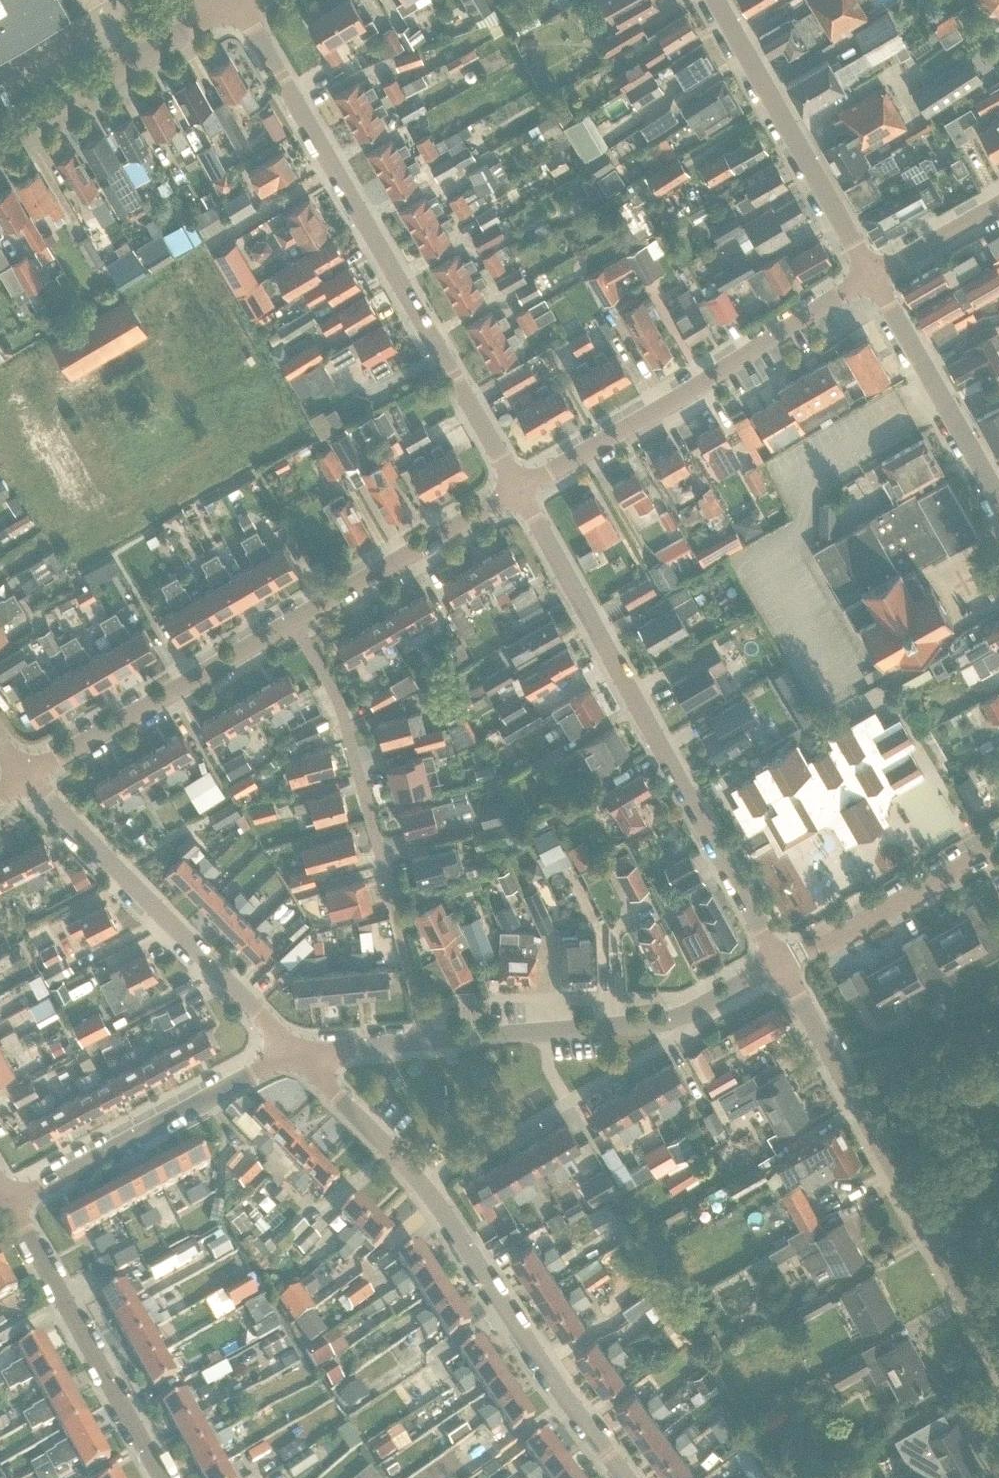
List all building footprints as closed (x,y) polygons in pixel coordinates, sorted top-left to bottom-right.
[(69,15),(61,0),(0,0),(0,55),(69,15)] [(329,11),(344,36),(356,28),(362,38),(378,29),(373,18),(365,23),(352,0),(347,0),(329,11)] [(397,4),(402,14),(419,5),(416,0),(404,0),(397,4)] [(470,13),(475,21),(492,11),(485,0),(462,0),(470,13)] [(615,30),(658,6),(654,0),(599,0),(615,30)] [(747,14),(749,13),(749,12),(770,0),(739,0),(747,14)] [(857,0),(808,0),(834,41),(869,19),(857,0)] [(988,10),(998,10),(998,0),(982,0),(988,10)] [(528,23),(518,5),(504,12),(514,31),(528,23)] [(344,36),(329,11),(308,23),(332,64),(342,58),(333,42),(344,36)] [(811,11),(803,16),(792,22),(790,18),(760,36),(770,55),(785,47),(790,55),(816,40),(810,29),(819,24),(811,11)] [(827,59),(786,83),(801,110),(843,86),(842,85),(872,69),(870,64),(897,49),(905,44),(887,13),(853,32),(864,51),(833,69),(827,59)] [(641,56),(643,58),(616,76),(624,89),(651,72),(647,64),(696,33),(685,14),(684,14),(656,31),(663,42),(641,56)] [(624,44),(645,32),(638,19),(618,31),(597,44),(605,57),(625,45),(624,44)] [(398,31),(399,31),(398,32),(408,50),(426,39),(420,28),(413,32),(409,25),(398,31)] [(404,48),(393,28),(380,35),(384,42),(378,46),(386,59),(404,48)] [(519,37),(519,49),(536,49),(536,37),(519,37)] [(702,43),(676,59),(672,62),(687,87),(717,68),(702,43)] [(905,44),(897,49),(900,55),(910,50),(906,44),(905,44)] [(419,49),(419,48),(394,57),(398,70),(423,62),(423,60),(431,57),(427,47),(419,49)] [(463,63),(478,55),(474,48),(460,56),(459,56),(446,64),(451,72),(464,64),(463,63)] [(936,78),(935,76),(912,92),(927,115),(982,79),(968,57),(936,78)] [(246,87),(230,59),(210,71),(226,100),(237,93),(248,111),(259,104),(249,86),(246,87)] [(427,83),(422,73),(400,85),(406,95),(427,83)] [(664,92),(653,75),(652,74),(625,92),(636,110),(664,92)] [(401,86),(396,78),(396,77),(384,84),(389,93),(401,86)] [(697,94),(699,98),(685,107),(692,119),(691,120),(733,93),(723,78),(697,94)] [(223,128),(211,108),(196,79),(175,92),(190,120),(200,114),(211,134),(223,128)] [(364,90),(359,81),(334,95),(346,117),(371,103),(369,99),(377,95),(372,86),(364,90)] [(401,86),(389,93),(394,102),(406,95),(401,86)] [(884,140),(903,129),(906,127),(883,87),(838,113),(850,132),(824,147),(823,147),(841,179),(842,178),(841,178),(856,170),(870,162),(864,151),(884,140)] [(988,95),(994,106),(998,103),(998,89),(988,95)] [(742,109),(733,93),(691,120),(700,135),(742,109)] [(994,106),(988,95),(975,102),(981,113),(994,106)] [(415,99),(407,104),(397,109),(405,122),(422,112),(421,112),(427,109),(420,97),(415,100),(415,99)] [(180,150),(190,143),(174,114),(172,115),(163,99),(141,111),(157,139),(170,132),(180,150)] [(226,101),(223,102),(213,107),(236,147),(248,140),(226,101)] [(374,107),(371,103),(346,117),(359,139),(384,125),(379,116),(388,111),(383,102),(374,107)] [(473,116),(481,131),(501,119),(492,105),(473,116)] [(556,115),(564,127),(577,119),(569,106),(556,115)] [(609,146),(588,112),(577,119),(564,127),(585,161),(609,146)] [(549,141),(555,152),(573,142),(564,130),(563,131),(553,114),(517,135),(526,149),(552,134),(555,138),(549,141)] [(968,137),(956,116),(945,122),(957,142),(968,137)] [(131,117),(116,126),(123,140),(120,142),(129,159),(138,154),(147,172),(158,166),(131,117)] [(978,131),(994,159),(998,156),(998,119),(978,131)] [(457,131),(434,144),(439,152),(447,148),(462,139),(457,131)] [(144,203),(135,188),(103,134),(82,146),(99,173),(104,170),(128,212),(144,203)] [(710,184),(767,151),(757,134),(700,168),(710,184)] [(434,144),(429,135),(428,135),(417,142),(422,150),(434,144)] [(676,155),(665,137),(658,142),(669,159),(676,155)] [(397,148),(392,139),(367,153),(380,175),(404,160),(402,157),(411,152),(406,143),(397,148)] [(642,150),(652,167),(666,159),(656,142),(642,150)] [(434,144),(422,150),(427,159),(439,152),(434,144)] [(212,178),(225,170),(211,145),(198,152),(212,178)] [(451,155),(430,167),(438,180),(476,159),(468,146),(451,155)] [(91,206),(104,199),(90,175),(88,175),(74,151),(56,161),(71,186),(77,183),(91,206)] [(261,192),(295,173),(283,151),(249,171),(261,192)] [(553,175),(568,167),(559,151),(544,159),(553,175)] [(586,163),(596,178),(597,178),(614,166),(615,166),(605,151),(586,163)] [(857,208),(883,194),(875,181),(900,167),(891,152),(842,180),(857,208)] [(689,173),(678,156),(646,176),(658,193),(689,173)] [(404,160),(380,175),(392,197),(417,182),(412,174),(421,168),(416,160),(407,165),(404,160)] [(488,163),(468,174),(480,195),(482,194),(499,184),(497,181),(507,175),(499,160),(489,166),(488,163)] [(925,170),(919,160),(901,170),(907,180),(925,170)] [(756,203),(787,185),(774,162),(743,180),(750,193),(737,201),(743,211),(756,203)] [(614,166),(597,178),(607,194),(625,183),(614,166)] [(65,222),(61,214),(65,212),(49,186),(47,187),(38,172),(18,184),(34,211),(46,204),(58,226),(65,222)] [(213,181),(220,194),(229,190),(231,183),(226,174),(213,181)] [(168,179),(158,184),(164,195),(173,189),(168,179)] [(888,196),(889,199),(862,215),(878,243),(905,228),(902,222),(929,207),(915,181),(888,196)] [(960,206),(987,197),(983,185),(956,194),(960,206)] [(40,232),(30,215),(28,216),(11,187),(0,194),(0,218),(6,229),(19,221),(36,250),(47,243),(40,232)] [(642,231),(662,220),(650,196),(644,200),(637,187),(623,195),(642,231)] [(585,210),(604,200),(598,188),(578,199),(585,210)] [(255,208),(249,198),(244,190),(223,203),(234,221),(255,208)] [(462,192),(450,199),(455,208),(467,201),(462,192)] [(430,205),(425,196),(400,210),(413,232),(437,218),(435,213),(444,208),(439,200),(430,205)] [(713,198),(699,203),(704,215),(718,209),(713,198)] [(330,233),(320,216),(310,199),(285,214),(290,223),(276,231),(280,239),(285,247),(299,238),(304,248),(330,233)] [(744,225),(733,232),(745,251),(756,244),(762,255),(790,238),(783,226),(804,214),(795,199),(775,211),(772,207),(762,213),(762,214),(744,225)] [(467,201),(455,208),(460,216),(472,210),(467,201)] [(193,218),(205,237),(229,223),(217,203),(193,218)] [(111,205),(93,211),(107,253),(124,247),(111,205)] [(500,220),(492,206),(470,218),(478,232),(500,220)] [(717,242),(727,236),(733,233),(732,231),(745,224),(737,209),(708,225),(717,242)] [(191,217),(164,233),(175,253),(203,237),(191,217)] [(437,218),(413,232),(425,254),(450,239),(446,232),(454,227),(448,217),(440,222),(437,218)] [(548,220),(534,227),(539,237),(553,230),(548,220)] [(505,235),(497,222),(479,233),(486,246),(505,235)] [(659,248),(671,242),(664,227),(653,232),(659,248)] [(51,228),(43,233),(50,243),(57,239),(51,228)] [(137,246),(152,271),(174,258),(159,232),(137,246)] [(988,244),(995,257),(992,258),(996,264),(998,262),(998,237),(988,244)] [(89,238),(81,242),(79,244),(93,269),(96,268),(98,272),(106,267),(89,238)] [(333,238),(288,265),(274,273),(289,299),(322,279),(317,271),(343,256),(333,238)] [(273,249),(268,240),(257,240),(252,248),(257,258),(267,258),(273,249)] [(664,270),(649,242),(626,254),(642,283),(664,270)] [(763,266),(755,270),(746,276),(756,293),(766,298),(767,301),(779,294),(777,291),(791,283),(787,276),(796,271),(800,278),(831,260),(820,242),(790,259),(786,252),(763,266)] [(235,244),(214,257),(237,295),(258,281),(235,244)] [(120,287),(146,272),(132,248),(106,263),(120,287)] [(488,265),(500,258),(495,250),(483,256),(488,265)] [(472,258),(463,263),(458,253),(433,268),(446,289),(471,275),(468,271),(477,266),(472,258)] [(44,284),(27,255),(11,264),(28,293),(31,292),(30,290),(41,284),(42,285),(44,284)] [(755,270),(749,258),(747,256),(712,276),(715,280),(712,282),(710,279),(699,286),(707,299),(724,289),(746,276),(755,270)] [(505,267),(500,258),(488,265),(493,274),(505,267)] [(968,275),(961,263),(944,273),(939,264),(902,286),(912,303),(948,282),(950,285),(968,275)] [(36,309),(23,287),(24,286),(11,265),(0,271),(13,292),(12,293),(18,305),(19,304),(25,315),(36,309)] [(970,279),(916,310),(927,329),(963,308),(963,307),(966,305),(968,308),(971,306),(970,303),(974,302),(975,303),(998,290),(998,272),(995,265),(970,279)] [(360,285),(349,266),(303,293),(310,303),(327,293),(333,302),(360,285)] [(604,305),(614,300),(623,294),(614,280),(612,281),(609,277),(613,274),(607,266),(587,277),(604,305)] [(496,281),(504,294),(527,280),(519,267),(496,281)] [(63,269),(56,274),(61,283),(69,278),(63,269)] [(473,280),(471,275),(446,289),(458,311),(483,297),(478,288),(486,283),(481,275),(473,280)] [(541,291),(535,279),(515,290),(521,301),(541,291)] [(251,287),(237,296),(251,318),(264,310),(251,287)] [(675,297),(679,303),(669,309),(688,341),(712,326),(689,288),(675,297)] [(184,311),(214,375),(261,352),(230,289),(184,311)] [(724,289),(707,299),(720,322),(738,312),(724,289)] [(349,330),(377,314),(365,294),(320,321),(326,333),(344,322),(349,330)] [(545,297),(528,307),(533,316),(550,306),(545,297)] [(630,308),(622,313),(632,331),(640,345),(642,344),(653,364),(672,353),(653,320),(659,316),(654,307),(655,306),(649,297),(630,308)] [(72,377),(146,333),(126,298),(51,342),(72,377)] [(550,306),(533,316),(538,324),(539,326),(556,316),(550,306)] [(528,307),(521,311),(516,314),(521,323),(533,316),(528,307)] [(496,319),(491,311),(466,325),(479,347),(504,332),(501,328),(510,323),(505,314),(496,319)] [(533,316),(521,323),(526,331),(538,324),(533,316)] [(293,318),(275,329),(277,332),(282,341),(283,343),(301,331),(293,318)] [(361,351),(368,362),(377,378),(393,369),(384,353),(395,346),(383,325),(370,333),(369,331),(329,354),(337,369),(356,358),(354,355),(361,351)] [(587,331),(578,336),(585,348),(594,343),(587,331)] [(964,351),(966,354),(948,364),(957,380),(971,372),(972,374),(983,368),(987,374),(998,367),(998,334),(997,331),(973,345),(973,346),(964,351)] [(504,332),(479,347),(492,369),(516,354),(511,346),(520,341),(515,332),(506,337),(504,332)] [(848,335),(843,338),(847,345),(853,341),(848,335)] [(585,348),(578,336),(569,341),(576,353),(585,348)] [(840,384),(858,374),(866,389),(889,376),(867,338),(844,351),(845,352),(827,362),(827,361),(779,389),(783,396),(752,414),(771,447),(804,429),(849,402),(843,391),(844,391),(840,384)] [(291,375),(321,356),(315,345),(284,363),(291,375)] [(617,353),(608,358),(603,350),(594,355),(599,363),(595,365),(609,390),(631,378),(617,353)] [(334,386),(321,360),(289,379),(299,396),(310,390),(314,397),(334,386)] [(576,365),(581,373),(573,378),(588,403),(609,390),(595,365),(590,368),(586,360),(576,365)] [(529,364),(514,373),(521,385),(536,376),(529,364)] [(514,373),(512,374),(499,381),(506,393),(521,385),(514,373)] [(559,386),(551,391),(546,382),(536,388),(541,396),(538,398),(552,423),(574,411),(559,386)] [(519,397),(524,406),(516,411),(530,436),(552,423),(538,398),(533,401),(528,392),(519,397)] [(409,426),(399,404),(390,409),(401,430),(409,426)] [(978,418),(996,453),(998,451),(998,407),(978,418)] [(335,431),(323,410),(309,418),(321,439),(335,431)] [(395,431),(384,411),(372,418),(383,438),(395,431)] [(500,414),(499,419),(501,424),(506,424),(511,421),(513,416),(510,412),(506,411),(500,414)] [(719,423),(696,436),(717,474),(741,460),(719,423)] [(413,431),(420,443),(431,437),(424,425),(413,431)] [(329,439),(345,469),(363,459),(346,429),(329,439)] [(264,446),(285,438),(282,431),(261,439),(264,446)] [(420,443),(413,431),(402,437),(409,449),(420,443)] [(937,473),(942,470),(924,438),(882,462),(890,477),(882,481),(892,498),(913,487),(916,492),(917,494),(942,480),(937,473)] [(393,456),(404,450),(398,439),(387,445),(393,456)] [(454,447),(444,452),(440,444),(431,449),(435,457),(432,459),(446,484),(468,472),(454,447)] [(299,450),(302,457),(311,452),(307,446),(299,450)] [(329,477),(343,469),(331,448),(317,456),(329,477)] [(687,484),(695,479),(688,468),(689,468),(677,448),(655,461),(666,481),(681,472),(687,484)] [(302,457),(299,450),(292,454),(295,461),(302,457)] [(413,459),(418,467),(410,472),(425,497),(446,484),(432,459),(427,462),(422,454),(413,459)] [(768,454),(754,460),(765,482),(778,476),(768,454)] [(290,466),(286,458),(274,465),(277,472),(290,466)] [(390,479),(399,473),(390,459),(363,475),(388,518),(404,509),(396,495),(398,494),(390,479)] [(860,486),(874,475),(866,465),(852,476),(860,486)] [(756,467),(745,472),(743,474),(754,495),(767,488),(757,469),(756,467)] [(631,499),(638,510),(645,507),(653,502),(646,491),(646,490),(636,472),(613,485),(623,503),(631,499)] [(9,493),(2,478),(0,479),(0,498),(9,493)] [(844,606),(913,566),(923,561),(924,563),(925,562),(947,550),(948,551),(979,534),(947,478),(942,480),(917,494),(916,492),(813,551),(837,594),(844,606)] [(8,496),(16,509),(32,498),(24,486),(8,496)] [(707,517),(722,508),(709,487),(695,495),(707,517)] [(351,540),(367,531),(348,499),(346,500),(342,493),(324,504),(332,518),(337,516),(351,540)] [(609,519),(605,514),(595,495),(572,509),(595,548),(618,534),(609,519)] [(837,535),(836,504),(819,504),(819,535),(837,535)] [(71,524),(88,516),(85,508),(67,516),(71,524)] [(248,511),(238,517),(246,532),(256,526),(248,511)] [(763,529),(753,511),(735,522),(745,540),(763,529)] [(677,526),(669,512),(661,516),(669,530),(677,526)] [(12,535),(33,522),(28,513),(6,527),(12,535)] [(49,543),(60,538),(52,522),(42,527),(49,543)] [(249,534),(277,582),(297,571),(283,546),(272,553),(264,539),(263,540),(257,529),(249,534)] [(735,531),(726,536),(734,551),(743,546),(735,531)] [(277,582),(249,534),(241,538),(247,549),(246,549),(254,563),(243,570),(257,594),(277,582)] [(487,558),(506,591),(515,585),(511,579),(505,578),(503,574),(520,564),(510,545),(487,558)] [(704,567),(715,561),(707,546),(696,552),(704,567)] [(67,572),(53,551),(42,558),(55,579),(67,572)] [(209,557),(237,605),(257,594),(243,570),(232,576),(224,562),(223,563),(217,552),(209,557)] [(214,586),(203,593),(217,617),(237,605),(209,557),(201,561),(207,572),(206,572),(214,586)] [(104,579),(118,571),(111,558),(97,566),(104,579)] [(497,596),(506,591),(487,558),(465,571),(484,603),(476,589),(494,580),(496,583),(493,589),(497,596)] [(679,579),(668,559),(668,558),(660,562),(649,568),(661,589),(679,579)] [(914,568),(913,566),(844,606),(856,627),(860,625),(882,664),(883,663),(883,661),(889,657),(890,659),(892,658),(891,657),(898,653),(901,658),(899,659),(900,660),(941,637),(940,636),(938,637),(935,631),(942,627),(943,629),(945,628),(944,627),(951,623),(951,624),(953,623),(945,609),(946,609),(939,596),(938,597),(930,583),(928,584),(929,585),(924,588),(913,569),(914,568)] [(484,603),(465,571),(443,584),(454,602),(472,592),(474,596),(471,602),(475,609),(484,603)] [(217,617),(203,593),(193,599),(184,585),(183,585),(177,575),(169,580),(197,629),(217,617)] [(629,609),(653,596),(657,593),(648,578),(620,594),(629,609)] [(197,629),(169,580),(162,584),(168,594),(166,595),(175,609),(163,616),(177,640),(197,629)] [(653,649),(688,629),(681,618),(699,607),(686,585),(656,602),(662,613),(640,626),(653,649)] [(19,600),(14,592),(4,598),(3,597),(0,599),(0,612),(19,600)] [(404,607),(422,639),(431,634),(428,627),(421,626),(419,623),(437,612),(426,594),(404,607)] [(525,624),(545,612),(537,597),(516,609),(525,624)] [(76,610),(70,598),(54,606),(60,619),(76,610)] [(0,612),(0,639),(7,634),(0,623),(14,615),(13,613),(23,607),(19,600),(0,612)] [(404,607),(382,619),(392,638),(410,628),(412,632),(409,638),(413,644),(422,639),(404,607)] [(116,611),(109,615),(136,664),(157,652),(142,628),(131,634),(123,620),(122,621),(116,611)] [(136,664),(109,615),(100,620),(106,630),(105,631),(113,645),(102,651),(116,675),(136,664)] [(998,643),(998,618),(984,626),(990,637),(965,651),(970,660),(998,643)] [(392,638),(382,619),(360,632),(378,664),(388,659),(384,652),(377,652),(375,648),(392,638)] [(552,619),(510,643),(508,644),(520,665),(538,655),(536,650),(562,636),(552,619)] [(61,648),(50,629),(38,636),(49,654),(61,648)] [(715,637),(722,648),(733,642),(726,630),(715,637)] [(378,664),(360,632),(338,645),(348,663),(366,653),(368,657),(365,663),(369,670),(378,664)] [(76,634),(68,638),(96,687),(116,675),(102,651),(92,657),(83,643),(82,644),(76,634)] [(96,687),(68,638),(61,643),(66,653),(65,654),(73,668),(62,674),(76,698),(96,687)] [(682,661),(688,672),(672,682),(685,705),(720,685),(713,673),(727,666),(713,643),(682,661)] [(0,658),(0,676),(1,678),(28,661),(19,646),(0,658)] [(972,661),(960,668),(969,684),(992,671),(990,668),(998,663),(998,646),(972,661)] [(568,647),(540,663),(520,674),(531,695),(555,681),(553,677),(577,663),(568,647)] [(76,698),(62,674),(52,680),(43,666),(42,667),(36,657),(28,661),(56,710),(76,698)] [(56,710),(28,661),(21,666),(27,676),(25,677),(33,691),(22,697),(36,722),(56,710)] [(513,677),(506,665),(482,679),(489,691),(513,677)] [(770,679),(779,694),(795,685),(786,669),(770,679)] [(411,672),(405,676),(412,689),(418,686),(411,672)] [(288,673),(266,686),(285,718),(294,713),(290,706),(284,706),(281,702),(299,692),(288,673)] [(899,693),(916,684),(910,673),(893,683),(899,693)] [(473,687),(478,695),(485,691),(481,683),(473,687)] [(285,718),(266,686),(244,699),(255,717),(272,707),(275,711),(272,717),(276,724),(285,718)] [(374,710),(397,697),(391,686),(368,699),(374,710)] [(585,721),(604,709),(591,686),(570,698),(571,699),(552,710),(558,720),(563,716),(574,734),(571,736),(572,737),(589,727),(585,721)] [(982,701),(993,720),(998,716),(998,691),(982,701)] [(526,709),(519,696),(498,709),(506,721),(526,709)] [(710,717),(716,728),(703,736),(717,759),(751,739),(745,728),(758,720),(745,697),(710,717)] [(244,699),(222,711),(241,744),(250,738),(246,732),(240,731),(238,727),(255,717),(244,699)] [(536,707),(509,723),(499,729),(505,740),(542,717),(536,707)] [(884,813),(886,812),(890,796),(925,776),(910,749),(916,745),(900,717),(884,726),(875,710),(834,733),(828,737),(833,746),(808,760),(798,742),(755,767),(758,773),(731,789),(739,803),(733,806),(748,833),(767,822),(782,849),(826,824),(833,825),(845,846),(889,822),(884,813)] [(241,744),(222,711),(200,724),(211,743),(229,732),(231,736),(228,742),(232,749),(241,744)] [(421,711),(408,715),(377,723),(382,744),(412,736),(413,736),(410,724),(423,721),(421,711)] [(966,722),(959,712),(950,717),(956,726),(958,724),(959,726),(966,722)] [(426,732),(423,721),(410,724),(413,736),(412,736),(415,749),(445,741),(441,728),(426,732)] [(828,737),(834,733),(828,722),(813,730),(820,741),(828,737)] [(293,733),(298,745),(320,735),(315,723),(293,733)] [(608,761),(627,750),(614,727),(577,748),(592,774),(610,764),(608,761)] [(183,734),(161,747),(179,779),(188,774),(185,767),(178,767),(176,763),(193,753),(183,734)] [(537,777),(569,759),(561,746),(530,764),(537,777)] [(161,747),(139,760),(149,778),(167,768),(169,772),(166,778),(170,785),(179,779),(161,747)] [(283,747),(262,760),(270,772),(291,759),(283,747)] [(329,747),(301,755),(302,758),(286,762),(288,770),(284,771),(288,786),(320,777),(319,773),(335,769),(329,747)] [(415,790),(416,792),(430,788),(425,771),(436,768),(432,753),(406,760),(406,762),(386,767),(393,795),(415,790)] [(139,760),(117,772),(135,805),(145,799),(141,793),(134,792),(132,788),(149,778),(139,760)] [(497,775),(494,763),(474,769),(478,781),(497,775)] [(135,805),(117,772),(95,785),(105,804),(123,793),(125,797),(122,803),(126,810),(135,805)] [(969,808),(983,800),(968,772),(954,780),(969,808)] [(236,796),(257,784),(251,773),(230,785),(236,796)] [(645,822),(633,800),(650,790),(641,774),(605,795),(627,833),(645,822)] [(451,793),(452,799),(431,804),(400,812),(406,833),(437,825),(445,823),(443,815),(471,808),(466,789),(451,793)] [(316,822),(347,813),(341,790),(309,798),(309,799),(294,803),(296,812),(312,808),(316,822)] [(559,808),(568,822),(598,804),(589,790),(559,808)] [(485,827),(514,819),(508,798),(479,805),(485,827)] [(255,821),(277,815),(274,801),(251,807),(255,821)] [(219,826),(240,813),(233,802),(212,815),(219,826)] [(251,825),(244,813),(235,818),(240,827),(238,828),(240,832),(251,825)] [(523,820),(506,825),(472,833),(477,853),(511,844),(528,836),(523,820)] [(532,837),(545,864),(565,854),(553,827),(532,837)] [(143,832),(134,836),(138,844),(147,839),(143,832)] [(176,848),(183,855),(168,870),(186,888),(212,862),(205,854),(200,860),(201,866),(198,869),(187,859),(200,846),(189,835),(176,848)] [(302,849),(307,869),(289,873),(292,889),(315,883),(312,868),(358,855),(353,835),(302,849)] [(22,852),(38,886),(47,881),(44,874),(37,873),(35,869),(54,860),(44,841),(22,852)] [(583,841),(569,849),(581,870),(585,868),(589,866),(596,862),(594,858),(591,854),(583,841)] [(234,854),(240,864),(258,854),(252,844),(234,854)] [(459,852),(455,853),(453,847),(440,851),(439,850),(412,858),(419,882),(445,875),(447,879),(459,876),(462,874),(463,872),(463,869),(459,852)] [(648,889),(636,864),(628,850),(611,859),(631,898),(648,889)] [(22,852),(0,863),(0,866),(8,883),(26,874),(28,878),(25,884),(28,891),(38,886),(22,852)] [(686,893),(695,887),(705,882),(689,853),(664,868),(671,882),(677,878),(685,892),(686,893)] [(568,860),(558,865),(565,879),(575,873),(568,860)] [(223,872),(212,862),(186,888),(204,906),(219,891),(211,883),(223,872)] [(8,883),(0,866),(0,887),(8,883)] [(82,866),(69,874),(77,889),(90,881),(82,866)] [(479,866),(465,869),(468,878),(481,874),(479,866)] [(497,876),(506,894),(518,888),(509,870),(497,876)] [(255,889),(265,901),(287,884),(276,871),(255,889)] [(365,880),(345,885),(345,886),(325,891),(332,916),(351,910),(355,921),(368,917),(365,907),(372,905),(365,880)] [(296,889),(300,902),(321,896),(317,884),(296,889)] [(457,895),(454,884),(446,887),(449,897),(457,895)] [(233,905),(219,891),(204,906),(221,924),(248,898),(241,890),(235,896),(236,902),(233,905)] [(542,934),(554,928),(555,928),(537,891),(525,898),(542,934)] [(696,903),(705,918),(721,947),(737,939),(721,910),(712,894),(696,903)] [(248,898),(221,924),(239,942),(266,916),(254,927),(240,913),(243,910),(250,911),(256,905),(248,898)] [(439,902),(417,914),(433,944),(434,944),(454,983),(471,975),(451,935),(455,933),(463,929),(452,908),(444,912),(439,902)] [(676,908),(683,923),(673,928),(690,961),(716,949),(698,916),(690,902),(676,908)] [(966,958),(978,951),(984,962),(998,953),(998,941),(976,902),(964,909),(969,918),(950,929),(966,958)] [(92,940),(117,927),(105,904),(80,917),(67,924),(73,936),(86,929),(92,940)] [(520,922),(512,904),(495,912),(503,930),(520,922)] [(295,937),(310,922),(301,913),(287,928),(295,937)] [(479,914),(461,921),(474,953),(477,958),(495,951),(492,945),(479,914)] [(266,916),(239,942),(257,960),(272,945),(258,931),(261,927),(268,929),(273,923),(266,916)] [(673,958),(654,919),(630,930),(636,941),(641,939),(654,967),(654,968),(674,959),(674,958),(673,958)] [(577,935),(570,936),(570,926),(560,926),(562,981),(580,980),(579,948),(577,935)] [(925,932),(913,939),(941,987),(961,975),(955,965),(966,958),(950,929),(930,940),(925,932)] [(309,931),(289,949),(289,950),(277,961),(286,970),(314,944),(310,940),(314,936),(309,931)] [(501,931),(500,948),(499,979),(517,979),(519,931),(501,931)] [(533,932),(519,931),(517,979),(536,980),(536,949),(537,950),(537,943),(533,943),(533,932)] [(596,935),(577,935),(579,948),(580,980),(598,979),(596,947),(596,935)] [(941,987),(913,939),(901,946),(906,954),(887,965),(904,994),(916,988),(922,998),(941,987)] [(54,978),(73,968),(65,954),(62,956),(55,943),(40,951),(54,978)] [(14,965),(26,959),(20,948),(9,954),(14,965)] [(362,950),(366,993),(390,990),(387,966),(369,968),(368,964),(373,959),(372,949),(362,950)] [(358,969),(340,970),(343,995),(366,993),(362,950),(351,951),(352,962),(358,965),(358,969)] [(135,988),(158,977),(146,954),(138,958),(137,957),(122,965),(122,966),(110,972),(129,1009),(142,1002),(135,988)] [(326,954),(315,955),(319,997),(343,995),(340,970),(322,972),(322,968),(327,964),(326,954)] [(312,973),(296,975),(294,975),(296,1000),(319,997),(315,955),(305,956),(306,966),(312,969),(312,973)] [(74,980),(81,990),(107,974),(101,964),(74,980)] [(904,994),(887,965),(868,977),(863,968),(850,975),(878,1023),(898,1012),(892,1001),(904,994)] [(42,981),(32,987),(38,997),(48,992),(42,981)] [(64,981),(51,987),(59,1002),(71,995),(64,981)] [(60,1014),(55,1004),(50,995),(30,1006),(41,1025),(60,1014)] [(183,1000),(166,1009),(174,1023),(190,1015),(183,1000)] [(786,1027),(775,1008),(734,1030),(745,1050),(786,1027)] [(72,1025),(82,1045),(110,1030),(99,1010),(72,1025)] [(185,1021),(176,1025),(194,1058),(216,1047),(206,1028),(188,1037),(186,1033),(189,1028),(185,1021)] [(194,1058),(176,1025),(166,1031),(170,1037),(176,1038),(178,1042),(161,1051),(171,1070),(194,1058)] [(119,1028),(108,1034),(97,1040),(103,1051),(125,1039),(119,1028)] [(20,1038),(14,1029),(1,1036),(4,1041),(0,1043),(0,1049),(20,1038)] [(140,1044),(140,1045),(133,1032),(126,1036),(133,1049),(131,1049),(149,1082),(171,1070),(161,1051),(143,1061),(141,1057),(144,1051),(140,1044)] [(20,1038),(0,1049),(0,1078),(14,1070),(4,1052),(8,1050),(11,1055),(25,1048),(20,1038)] [(59,1038),(49,1044),(55,1055),(65,1049),(59,1038)] [(134,1066),(116,1075),(126,1094),(149,1082),(131,1049),(122,1054),(125,1061),(132,1062),(134,1066)] [(704,1080),(707,1078),(715,1074),(701,1049),(689,1056),(704,1080)] [(653,1074),(674,1111),(683,1106),(678,1097),(671,1097),(669,1093),(685,1084),(673,1062),(653,1074)] [(96,1068),(86,1073),(104,1106),(126,1094),(116,1075),(98,1085),(96,1081),(99,1075),(96,1068)] [(753,1075),(736,1084),(717,1095),(730,1118),(761,1100),(778,1131),(807,1115),(782,1071),(758,1084),(753,1075)] [(89,1090),(72,1099),(82,1118),(104,1106),(86,1073),(77,1078),(81,1085),(87,1086),(89,1090)] [(705,1083),(712,1095),(729,1086),(722,1073),(705,1083)] [(674,1111),(653,1074),(632,1086),(645,1107),(660,1098),(662,1102),(659,1108),(665,1117),(674,1111)] [(17,1105),(38,1093),(31,1079),(10,1090),(17,1105)] [(645,1107),(632,1086),(612,1098),(634,1135),(643,1129),(638,1120),(631,1120),(629,1117),(645,1107)] [(82,1118),(72,1099),(54,1109),(52,1104),(55,1099),(51,1092),(42,1097),(59,1130),(82,1118)] [(59,1130),(42,1097),(32,1102),(36,1109),(43,1109),(45,1113),(27,1123),(37,1142),(59,1130)] [(634,1135),(612,1098),(592,1110),(604,1131),(620,1122),(622,1125),(619,1131),(624,1140),(634,1135)] [(235,1105),(225,1114),(236,1126),(246,1116),(235,1105)] [(259,1152),(286,1126),(268,1108),(253,1123),(268,1137),(264,1141),(258,1140),(252,1145),(259,1152)] [(714,1110),(704,1116),(702,1116),(716,1142),(728,1136),(714,1110)] [(568,1124),(547,1136),(569,1173),(578,1168),(573,1159),(566,1158),(564,1155),(580,1145),(568,1124)] [(817,1140),(794,1153),(775,1163),(785,1180),(803,1170),(851,1143),(841,1125),(817,1139),(817,1140)] [(286,1126),(259,1152),(267,1160),(273,1155),(272,1148),(275,1145),(289,1159),(304,1144),(286,1126)] [(669,1149),(676,1159),(678,1162),(695,1152),(685,1134),(667,1145),(669,1149)] [(547,1136),(527,1148),(540,1169),(555,1160),(557,1164),(554,1169),(559,1178),(569,1173),(547,1136)] [(199,1143),(176,1156),(188,1177),(211,1165),(199,1143)] [(861,1160),(851,1143),(803,1170),(805,1169),(814,1186),(836,1174),(861,1160)] [(304,1144),(289,1159),(303,1173),(300,1177),(293,1175),(288,1181),(295,1188),(322,1162),(304,1144)] [(540,1169),(527,1148),(507,1160),(528,1197),(538,1191),(533,1182),(526,1182),(524,1178),(540,1169)] [(665,1170),(678,1162),(669,1149),(657,1156),(665,1170)] [(238,1154),(226,1168),(232,1172),(243,1159),(238,1154)] [(176,1156),(153,1168),(164,1189),(188,1177),(176,1156)] [(507,1160),(487,1172),(499,1193),(515,1184),(517,1187),(514,1193),(519,1202),(528,1197),(507,1160)] [(628,1172),(635,1184),(653,1174),(646,1161),(628,1172)] [(322,1162),(295,1188),(303,1196),(308,1191),(307,1184),(311,1181),(325,1195),(340,1180),(322,1162)] [(234,1181),(244,1191),(262,1173),(252,1163),(234,1181)] [(622,1163),(611,1169),(623,1191),(635,1184),(628,1172),(622,1163)] [(698,1177),(689,1163),(664,1178),(673,1193),(698,1177)] [(726,1184),(733,1197),(768,1178),(760,1165),(726,1184)] [(604,1166),(578,1182),(591,1204),(617,1188),(604,1166)] [(164,1189),(153,1168),(130,1180),(141,1202),(164,1189)] [(499,1193),(487,1172),(466,1183),(479,1205),(479,1204),(487,1218),(497,1213),(489,1199),(499,1193)] [(141,1202),(130,1180),(107,1193),(118,1214),(141,1202)] [(801,1229),(819,1219),(799,1184),(782,1194),(801,1229)] [(203,1187),(195,1191),(200,1202),(208,1198),(203,1187)] [(288,1197),(280,1189),(273,1196),(281,1204),(288,1197)] [(200,1202),(195,1191),(187,1195),(192,1206),(200,1202)] [(118,1214),(107,1193),(84,1205),(95,1226),(118,1214)] [(221,1221),(224,1201),(214,1200),(211,1219),(221,1221)] [(346,1247),(376,1217),(360,1200),(342,1217),(355,1231),(352,1234),(346,1232),(338,1240),(346,1247)] [(579,1201),(565,1209),(571,1219),(585,1211),(579,1201)] [(609,1201),(588,1212),(598,1231),(619,1220),(609,1201)] [(95,1226),(84,1205),(61,1217),(72,1239),(95,1226)] [(237,1208),(226,1218),(232,1225),(243,1215),(237,1208)] [(149,1216),(154,1226),(162,1222),(157,1211),(149,1216)] [(255,1211),(249,1217),(257,1225),(263,1219),(255,1211)] [(546,1219),(552,1231),(567,1224),(560,1211),(546,1219)] [(232,1225),(241,1236),(253,1226),(243,1215),(232,1225)] [(154,1226),(149,1216),(141,1220),(146,1231),(154,1226)] [(393,1234),(376,1217),(346,1247),(354,1255),(361,1247),(360,1241),(362,1238),(376,1251),(393,1234)] [(300,1219),(282,1237),(274,1245),(283,1255),(293,1246),(304,1258),(322,1240),(300,1219)] [(791,1235),(794,1239),(769,1253),(775,1263),(799,1250),(802,1256),(817,1284),(864,1258),(844,1222),(826,1232),(819,1219),(801,1229),(791,1235)] [(235,1240),(225,1220),(207,1229),(217,1249),(235,1240)] [(516,1223),(500,1234),(505,1243),(522,1232),(516,1223)] [(260,1235),(253,1226),(241,1236),(245,1241),(249,1245),(250,1244),(260,1235)] [(103,1240),(109,1251),(117,1246),(111,1236),(103,1240)] [(109,1251),(103,1240),(95,1244),(101,1255),(109,1251)] [(262,1271),(268,1266),(250,1244),(249,1245),(245,1241),(239,1245),(262,1271)] [(148,1268),(155,1280),(202,1254),(196,1242),(191,1245),(191,1244),(148,1268)] [(524,1276),(560,1253),(554,1244),(545,1250),(545,1256),(542,1259),(532,1243),(511,1257),(524,1276)] [(397,1290),(433,1267),(420,1247),(399,1261),(409,1276),(406,1278),(400,1276),(391,1281),(397,1290)] [(334,1252),(320,1268),(334,1280),(348,1264),(334,1252)] [(566,1262),(560,1253),(524,1276),(537,1296),(558,1282),(548,1267),(551,1265),(557,1268),(566,1262)] [(96,1282),(117,1271),(110,1258),(89,1270),(96,1282)] [(17,1291),(7,1272),(8,1272),(0,1259),(0,1300),(17,1291)] [(604,1266),(582,1280),(589,1289),(610,1275),(604,1266)] [(445,1287),(433,1267),(397,1290),(403,1299),(412,1294),(412,1287),(415,1285),(425,1300),(445,1287)] [(863,1331),(895,1313),(874,1275),(842,1293),(863,1331)] [(311,1279),(300,1287),(308,1299),(320,1291),(311,1279)] [(116,1320),(139,1307),(132,1296),(137,1293),(131,1282),(103,1297),(116,1320)] [(251,1282),(226,1295),(234,1308),(258,1295),(251,1282)] [(558,1282),(537,1296),(550,1316),(586,1292),(580,1283),(571,1289),(571,1295),(568,1298),(558,1282)] [(353,1311),(374,1295),(366,1284),(344,1300),(353,1311)] [(279,1302),(295,1324),(316,1310),(300,1287),(279,1302)] [(445,1287),(425,1300),(435,1315),(431,1317),(425,1315),(416,1320),(422,1329),(458,1306),(445,1287)] [(636,1314),(656,1300),(649,1291),(629,1304),(636,1314)] [(827,1291),(798,1307),(777,1319),(783,1329),(833,1301),(827,1291)] [(586,1292),(550,1316),(563,1335),(583,1322),(573,1306),(577,1304),(583,1307),(591,1301),(586,1292)] [(378,1315),(397,1302),(391,1293),(372,1307),(378,1315)] [(183,1322),(216,1308),(210,1294),(177,1308),(183,1322)] [(458,1306),(422,1329),(428,1338),(437,1333),(437,1326),(440,1324),(450,1339),(471,1326),(458,1306)] [(139,1307),(116,1320),(129,1343),(156,1327),(150,1317),(145,1319),(139,1307)] [(668,1336),(681,1327),(674,1317),(661,1326),(668,1336)] [(27,1332),(20,1320),(0,1331),(0,1341),(2,1345),(27,1332)] [(281,1331),(275,1320),(253,1331),(260,1342),(281,1331)] [(156,1327),(129,1343),(141,1366),(164,1353),(157,1341),(162,1338),(156,1327)] [(264,1342),(273,1358),(294,1345),(285,1330),(264,1342)] [(335,1332),(323,1340),(335,1358),(347,1350),(335,1332)] [(861,1351),(830,1369),(839,1385),(868,1368),(876,1382),(888,1375),(900,1396),(918,1386),(922,1385),(921,1384),(931,1378),(908,1336),(893,1345),(888,1335),(861,1351)] [(5,1384),(54,1357),(43,1336),(19,1350),(25,1361),(11,1369),(11,1371),(1,1376),(5,1384)] [(589,1372),(623,1347),(617,1338),(609,1344),(609,1351),(606,1353),(595,1338),(575,1353),(589,1372)] [(306,1352),(318,1370),(335,1358),(323,1340),(306,1352)] [(459,1385),(495,1361),(481,1342),(461,1356),(471,1371),(468,1373),(462,1371),(454,1377),(459,1385)] [(630,1355),(623,1347),(589,1372),(603,1391),(623,1376),(612,1362),(615,1359),(621,1361),(630,1355)] [(659,1360),(671,1376),(688,1364),(676,1347),(659,1360)] [(164,1353),(141,1366),(154,1389),(177,1376),(182,1373),(175,1362),(170,1365),(164,1353)] [(54,1357),(5,1384),(10,1392),(20,1387),(21,1388),(35,1380),(41,1391),(66,1377),(54,1357)] [(495,1361),(459,1385),(466,1394),(474,1389),(474,1382),(477,1380),(488,1394),(508,1381),(495,1361)] [(345,1380),(333,1362),(320,1370),(333,1389),(345,1380)] [(717,1385),(708,1369),(693,1379),(702,1394),(717,1385)] [(66,1377),(41,1391),(47,1402),(33,1410),(34,1411),(24,1417),(28,1424),(77,1397),(66,1377)] [(508,1381),(488,1394),(498,1409),(495,1412),(488,1409),(480,1415),(486,1424),(521,1400),(508,1381)] [(355,1385),(341,1395),(351,1410),(366,1400),(355,1385)] [(208,1387),(198,1392),(203,1400),(214,1394),(210,1386),(208,1387)] [(176,1429),(199,1417),(193,1405),(198,1402),(192,1391),(187,1394),(164,1406),(176,1429)] [(629,1426),(663,1400),(657,1392),(649,1398),(649,1405),(646,1407),(635,1392),(615,1407),(629,1426)] [(675,1392),(663,1400),(669,1408),(680,1400),(675,1392)] [(88,1417),(77,1397),(28,1424),(32,1432),(42,1427),(43,1428),(58,1420),(64,1431),(88,1417)] [(534,1419),(521,1400),(486,1424),(492,1433),(500,1427),(500,1420),(504,1418),(514,1433),(534,1419)] [(669,1408),(663,1400),(629,1426),(643,1445),(663,1430),(652,1416),(655,1413),(662,1415),(670,1409),(669,1408)] [(371,1401),(358,1409),(373,1433),(386,1424),(371,1401)] [(745,1422),(754,1437),(789,1416),(780,1401),(745,1422)] [(10,1427),(3,1413),(0,1415),(0,1433),(10,1427)] [(950,1426),(944,1414),(895,1441),(906,1461),(935,1477),(952,1477),(979,1463),(956,1423),(950,1426)] [(88,1417),(64,1431),(69,1442),(55,1450),(56,1451),(46,1457),(50,1465),(99,1438),(88,1417)] [(199,1417),(176,1429),(189,1452),(217,1437),(211,1426),(206,1429),(199,1417)] [(228,1430),(223,1419),(213,1424),(218,1435),(228,1430)] [(393,1426),(405,1441),(413,1435),(402,1420),(393,1426)] [(444,1435),(452,1447),(471,1434),(463,1422),(444,1435)] [(691,1438),(701,1431),(694,1422),(685,1429),(691,1438)] [(674,1444),(663,1430),(643,1445),(657,1463),(691,1438),(685,1429),(677,1435),(677,1442),(674,1444)] [(722,1458),(742,1443),(735,1433),(715,1448),(722,1458)] [(397,1451),(387,1436),(371,1446),(381,1461),(397,1451)] [(561,1454),(546,1436),(527,1451),(538,1465),(535,1468),(529,1466),(520,1472),(525,1477),(529,1477),(561,1454)] [(223,1448),(217,1437),(189,1452),(202,1475),(225,1462),(218,1450),(223,1448)] [(111,1458),(99,1438),(50,1465),(55,1473),(65,1467),(65,1468),(80,1460),(86,1472),(111,1458)] [(691,1438),(657,1463),(668,1477),(677,1477),(691,1468),(680,1453),(683,1450),(689,1453),(698,1447),(691,1438)] [(279,1455),(286,1466),(307,1453),(300,1441),(281,1453),(279,1455)] [(12,1452),(17,1464),(39,1454),(34,1442),(12,1452)] [(482,1463),(502,1450),(497,1442),(477,1455),(482,1463)] [(248,1455),(253,1463),(271,1453),(265,1444),(248,1455)] [(289,1466),(285,1468),(292,1477),(299,1477),(318,1465),(310,1452),(289,1466)] [(561,1454),(529,1477),(541,1477),(541,1476),(544,1474),(547,1477),(568,1477),(575,1473),(561,1454)] [(46,1457),(31,1465),(36,1473),(50,1465),(46,1457)] [(202,1475),(204,1477),(240,1477),(236,1471),(231,1474),(225,1462),(202,1475)] [(395,1462),(384,1469),(390,1477),(400,1471),(395,1462)] [(740,1477),(760,1477),(765,1475),(759,1466),(740,1477)] [(379,1477),(371,1468),(358,1477),(379,1477)]
